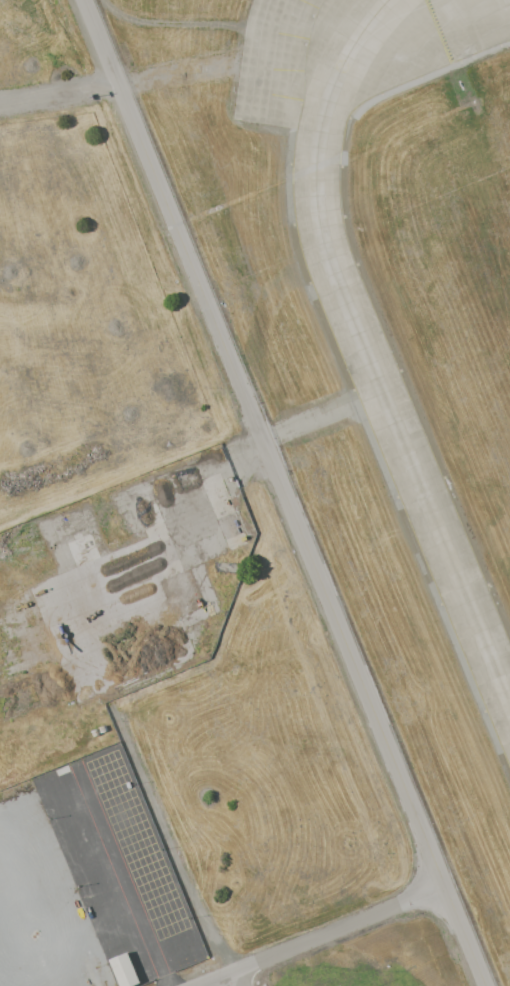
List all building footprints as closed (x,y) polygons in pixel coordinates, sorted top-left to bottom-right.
[(126,952),(108,959),(118,985),(131,985),(138,983),(126,952)]
